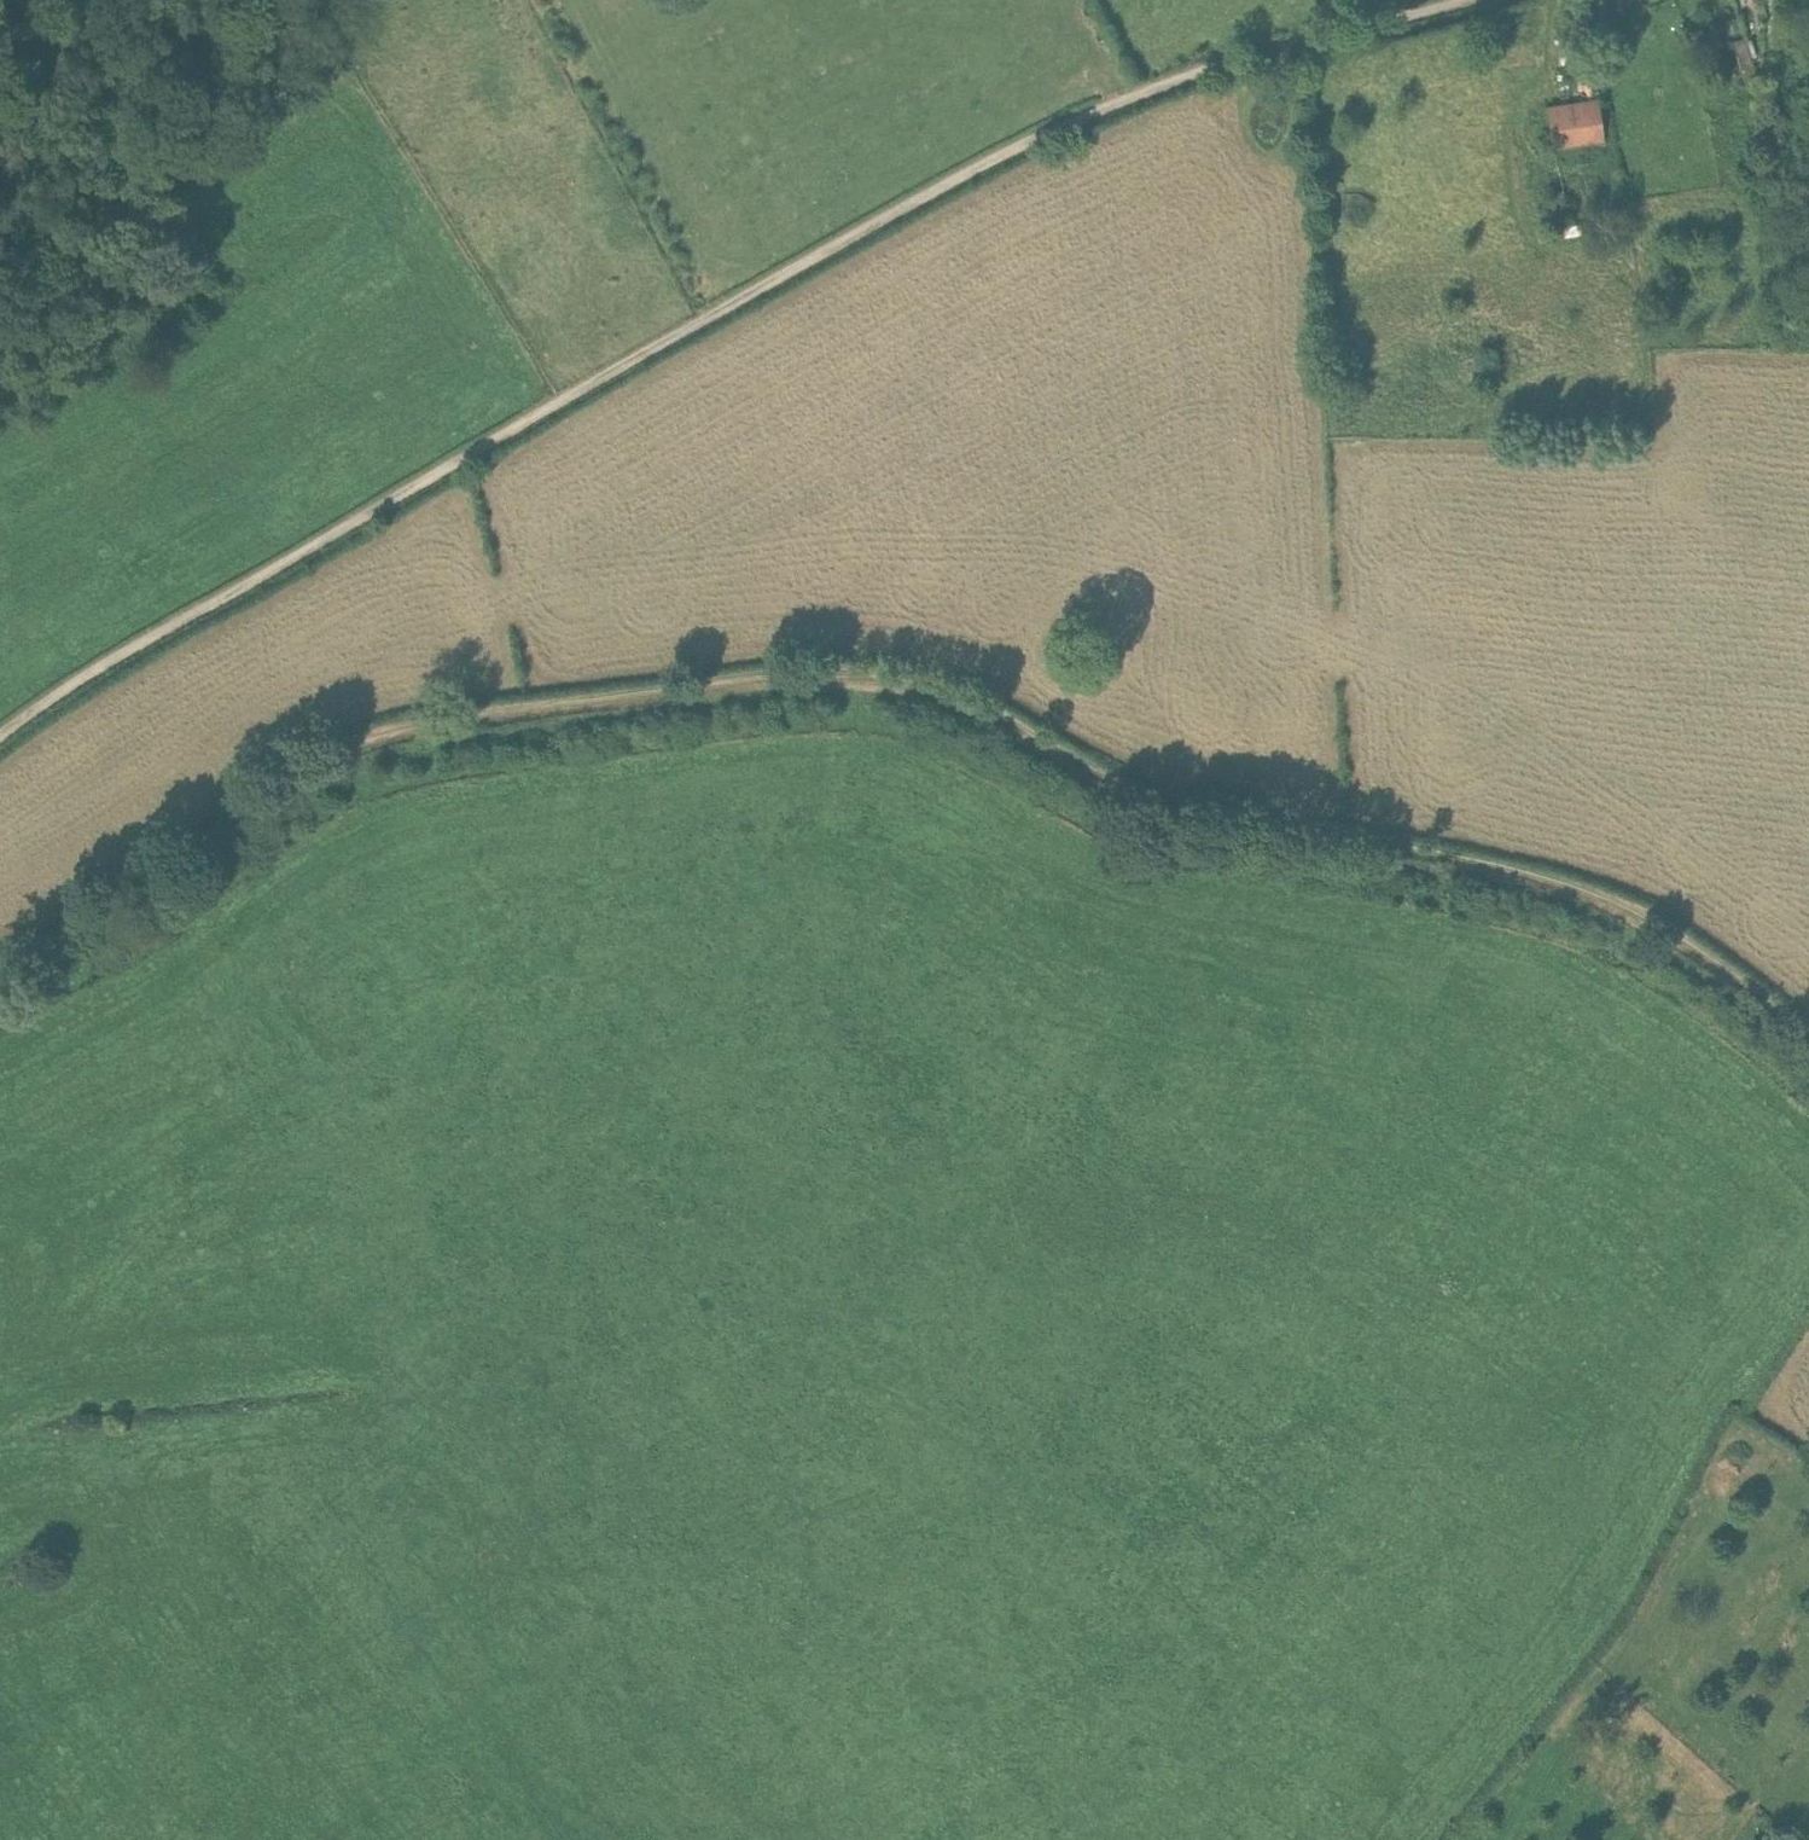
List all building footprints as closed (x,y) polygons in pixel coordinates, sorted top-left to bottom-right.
[(1713,49),(1723,44),(1715,27),(1694,37),(1706,64),(1708,63),(1717,83),(1735,74),(1727,57),(1720,60),(1719,56),(1717,57),(1713,49)] [(1760,87),(1745,38),(1732,42),(1747,91),(1760,87)] [(1547,108),(1551,132),(1553,149),(1555,149),(1603,142),(1601,124),(1597,101),(1547,108)]
